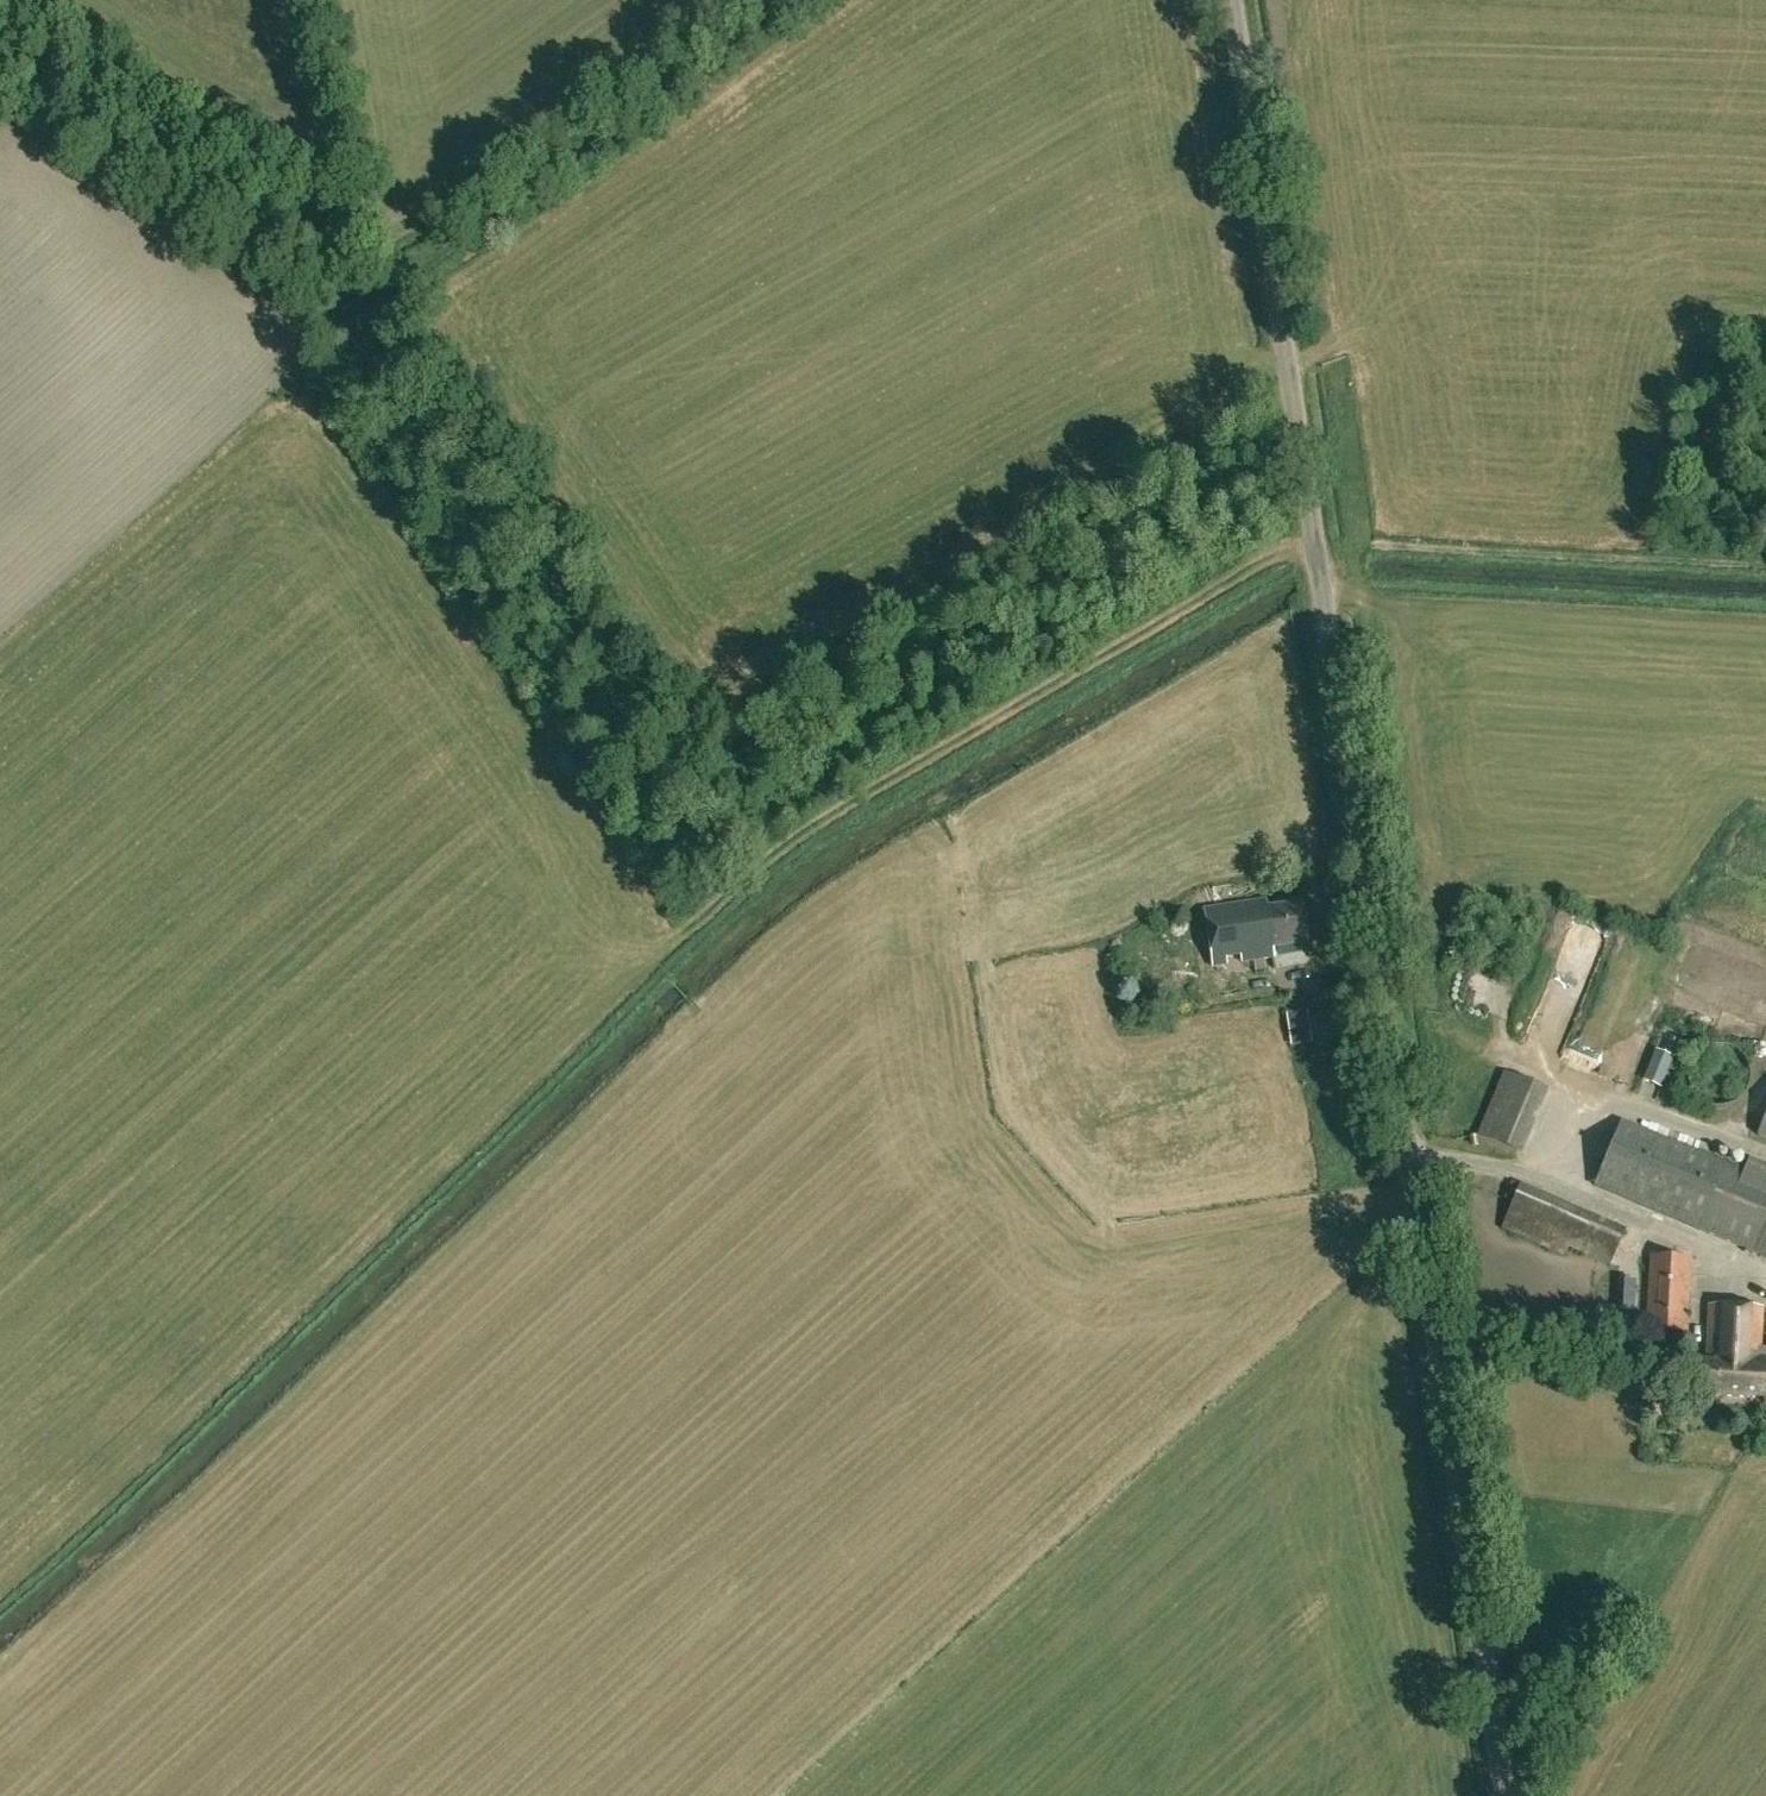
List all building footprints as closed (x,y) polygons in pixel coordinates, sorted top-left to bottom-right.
[(1275,959),(1274,950),(1307,944),(1300,905),(1267,910),(1266,902),(1205,912),(1214,968),(1275,959)] [(1494,979),(1476,977),(1473,1007),(1491,1008),(1494,979)] [(1315,1018),(1299,1021),(1306,1054),(1322,1051),(1315,1018)] [(1674,1059),(1657,1052),(1645,1082),(1662,1089),(1674,1059)] [(1488,1133),(1529,1151),(1555,1091),(1514,1073),(1488,1133)] [(1756,1135),(1765,1139),(1765,1112),(1756,1135)] [(1593,1185),(1765,1259),(1765,1167),(1748,1160),(1743,1173),(1621,1121),(1593,1185)] [(1513,1204),(1502,1229),(1567,1257),(1570,1249),(1609,1266),(1625,1231),(1521,1185),(1520,1187),(1512,1184),(1505,1200),(1513,1204)] [(1686,1336),(1691,1260),(1634,1256),(1632,1280),(1649,1281),(1646,1334),(1686,1336)] [(1709,1306),(1706,1363),(1699,1363),(1697,1396),(1765,1400),(1764,1405),(1765,1405),(1765,1350),(1761,1350),(1764,1309),(1709,1306)]
